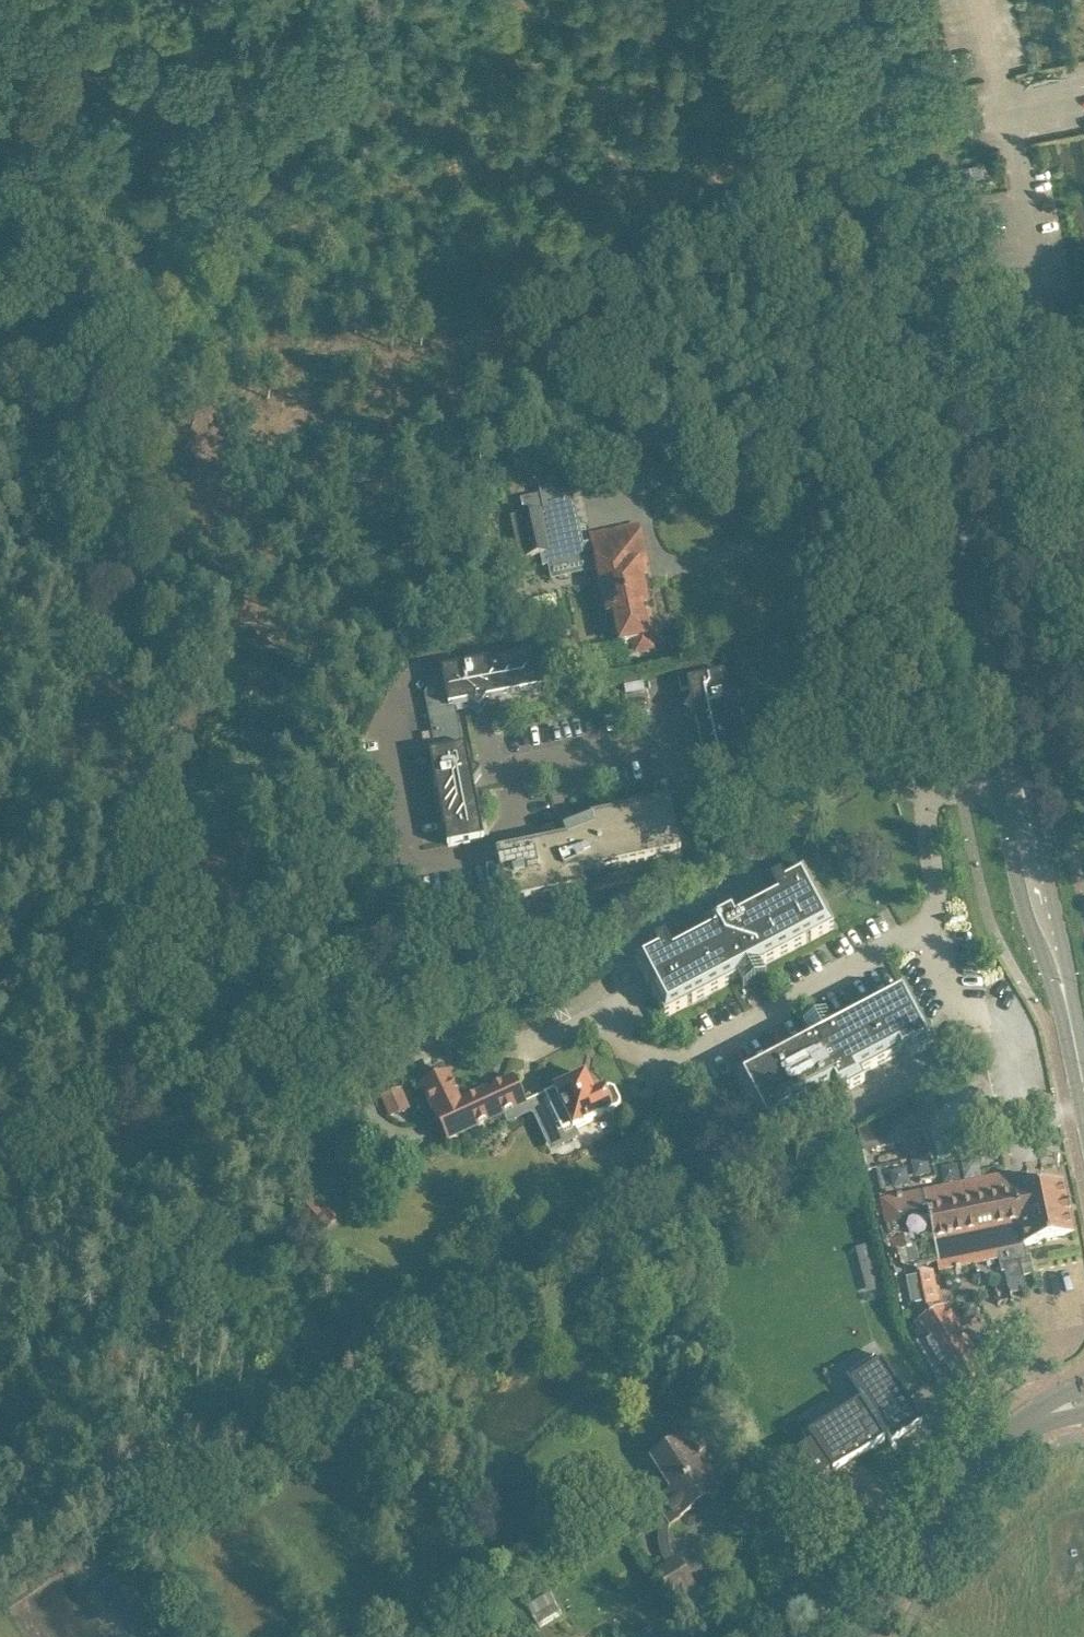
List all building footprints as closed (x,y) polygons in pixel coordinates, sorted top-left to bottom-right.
[(592,536),(593,543),(583,545),(572,496),(563,498),(562,492),(553,493),(552,487),(539,490),(543,511),(511,517),(519,560),(540,556),(543,567),(586,558),(589,572),(599,570),(609,615),(615,614),(621,644),(635,641),(636,646),(639,648),(644,649),(648,647),(650,643),(647,628),(644,628),(643,620),(649,618),(639,567),(647,566),(639,526),(592,536)] [(480,665),(486,700),(541,689),(534,655),(480,665)] [(696,720),(731,713),(723,676),(718,677),(714,659),(676,667),(681,691),(690,689),(693,702),(691,703),(684,713),(695,720),(696,720)] [(487,701),(486,700),(480,665),(443,672),(444,678),(435,679),(424,694),(432,733),(455,728),(451,707),(468,704),(469,705),(479,712),(487,701)] [(731,713),(696,720),(708,775),(743,767),(731,713)] [(438,792),(473,785),(474,785),(481,774),(470,767),(469,767),(465,748),(459,750),(455,728),(432,733),(436,754),(430,755),(438,792)] [(448,846),(483,840),(473,785),(438,792),(448,846)] [(582,824),(594,880),(605,877),(603,870),(681,854),(670,802),(591,819),(591,821),(582,824)] [(584,882),(594,880),(582,824),(563,832),(566,839),(496,854),(507,906),(587,889),(584,882)] [(833,929),(803,871),(783,882),(781,880),(770,885),(775,895),(737,915),(734,908),(704,923),(708,930),(670,950),(665,941),(654,946),(655,949),(635,960),(665,1017),(748,974),(754,985),(766,978),(761,967),(833,929)] [(934,1045),(904,988),(831,1026),(825,1015),(802,1027),(808,1038),(735,1076),(765,1134),(788,1122),(785,1115),(831,1090),(835,1097),(864,1082),(861,1075),(908,1050),(911,1057),(934,1045)] [(515,1080),(514,1079),(461,1104),(447,1074),(422,1086),(448,1142),(527,1105),(526,1104),(525,1104),(514,1081),(515,1080)] [(573,1131),(612,1112),(618,1109),(620,1103),(614,1091),(609,1089),(595,1096),(586,1076),(566,1086),(555,1091),(556,1093),(546,1098),(562,1133),(572,1128),(573,1131)] [(924,1195),(881,1204),(889,1238),(903,1235),(904,1242),(894,1244),(900,1272),(997,1251),(1002,1272),(1004,1272),(1006,1285),(1025,1282),(1024,1278),(1034,1276),(1030,1256),(1027,1257),(1025,1246),(1075,1236),(1063,1182),(1013,1193),(1010,1175),(988,1179),(923,1192),(924,1195)] [(326,1228),(343,1213),(322,1188),(304,1203),(326,1228)] [(870,1246),(857,1248),(864,1294),(877,1292),(870,1246)] [(945,1308),(941,1311),(933,1273),(895,1280),(903,1322),(913,1321),(915,1327),(923,1340),(914,1345),(938,1386),(947,1381),(960,1403),(991,1384),(945,1308)] [(884,1382),(870,1360),(865,1363),(866,1365),(870,1363),(875,1372),(863,1379),(864,1380),(849,1389),(855,1399),(853,1400),(859,1409),(855,1411),(854,1408),(849,1411),(851,1414),(829,1428),(835,1437),(814,1451),(811,1446),(791,1459),(810,1490),(866,1454),(867,1455),(879,1447),(878,1446),(881,1444),(886,1451),(889,1448),(886,1444),(893,1440),(895,1443),(915,1431),(883,1382),(884,1382)] [(706,1455),(692,1433),(689,1399),(673,1400),(676,1444),(650,1460),(670,1492),(656,1501),(671,1523),(720,1492),(700,1460),(706,1455)] [(652,1577),(670,1605),(694,1589),(676,1561),(652,1577)] [(563,1616),(544,1586),(521,1601),(540,1630),(563,1616)]
